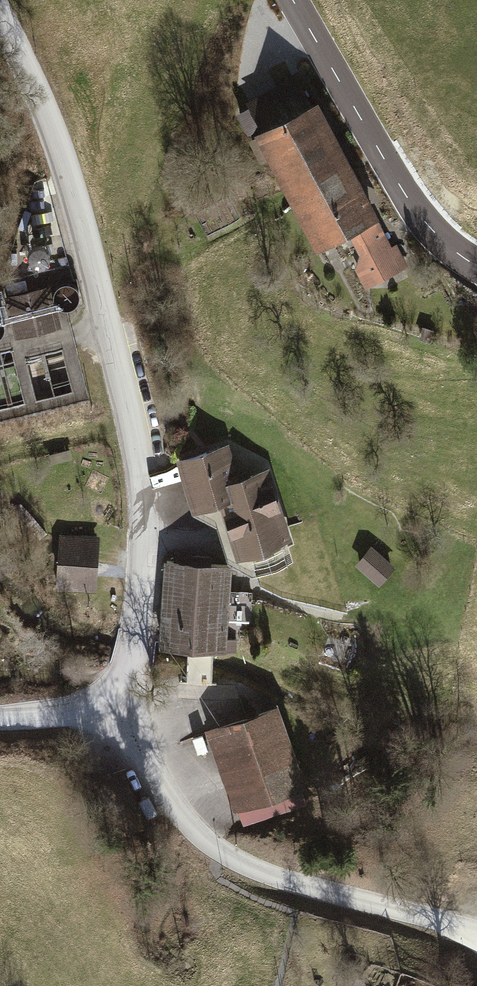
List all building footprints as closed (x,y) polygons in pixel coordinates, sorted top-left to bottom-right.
[(331,138),(314,107),(312,107),(298,80),(250,105),(251,108),(240,114),(249,132),(260,126),(264,132),(262,133),(321,246),(351,231),(363,254),(359,266),(367,283),(404,264),(395,246),(388,249),(384,241),(361,198),(331,138)] [(44,261),(48,257),(49,251),(47,245),(43,242),(37,241),(31,244),(28,249),(29,255),(32,260),(38,262),(44,261)] [(48,288),(9,297),(19,334),(57,325),(48,288)] [(433,331),(423,328),(420,337),(430,340),(433,331)] [(240,551),(250,548),(257,571),(293,560),(266,471),(249,476),(248,472),(234,476),(225,446),(182,460),(196,504),(223,496),(232,526),(237,542),(240,551)] [(95,549),(65,547),(62,585),(92,587),(95,549)] [(372,550),(360,563),(378,579),(390,565),(372,550)] [(229,565),(167,561),(162,643),(234,647),(234,638),(239,638),(239,634),(249,635),(252,592),(227,591),(229,565)] [(191,648),(191,682),(215,682),(216,648),(191,648)] [(216,729),(242,805),(298,785),(300,785),(273,709),(216,729)] [(298,785),(242,805),(239,806),(245,823),(304,802),(298,785)] [(362,980),(351,974),(345,984),(348,985),(359,985),(362,980)]
